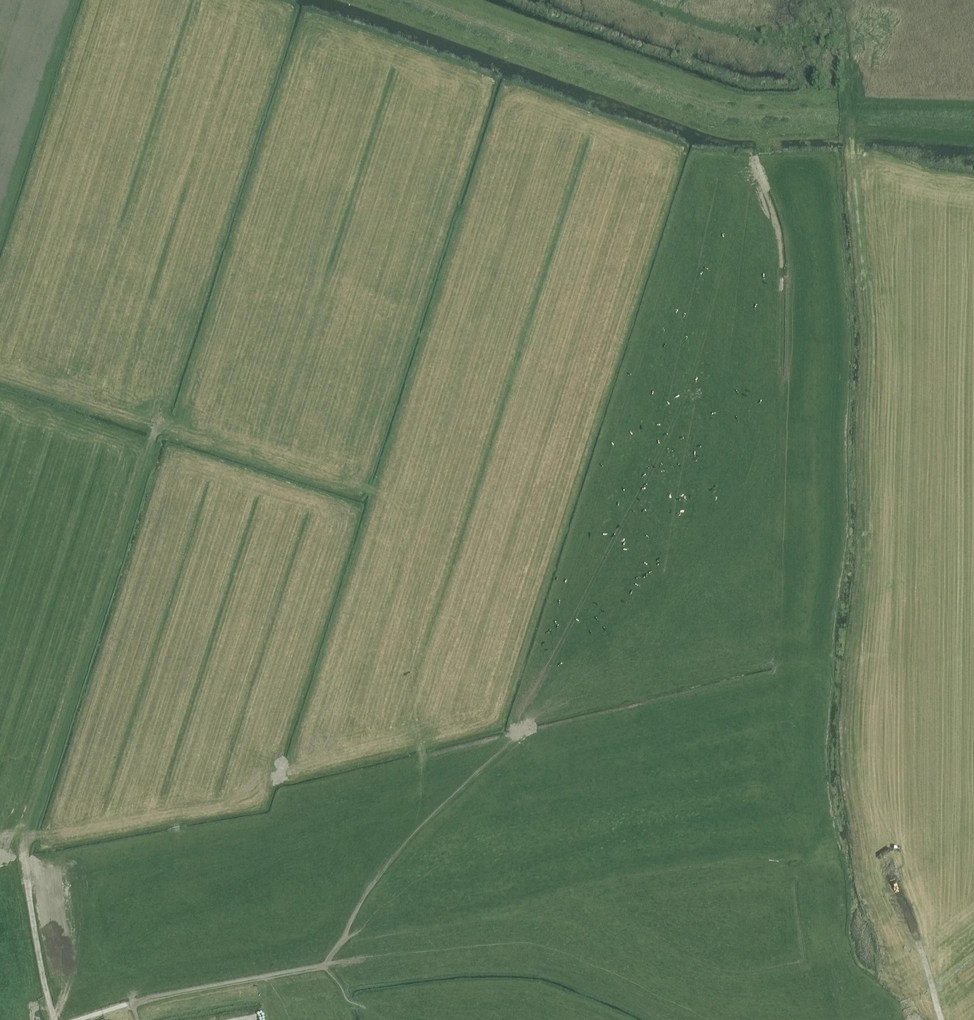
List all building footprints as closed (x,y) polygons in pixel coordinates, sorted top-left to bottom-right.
[(899,942),(891,945),(894,950),(901,947),(899,942)]
